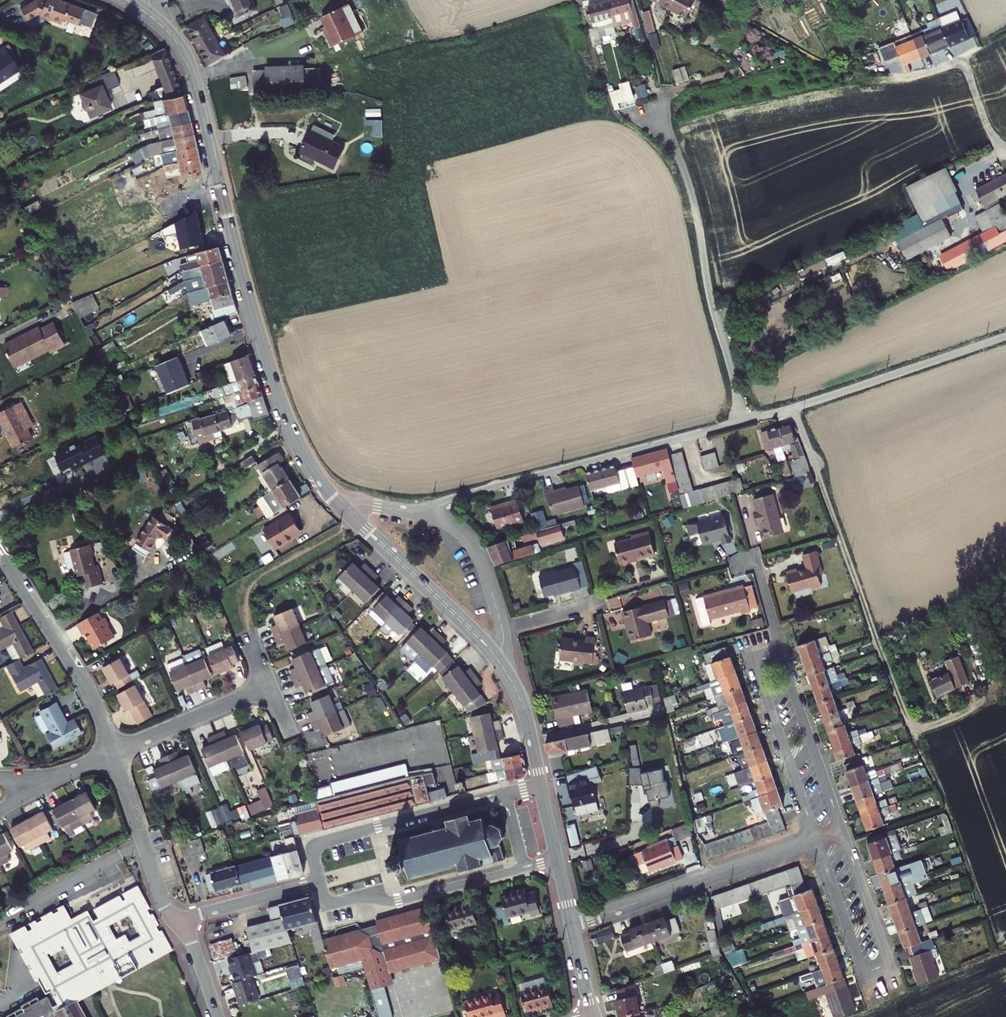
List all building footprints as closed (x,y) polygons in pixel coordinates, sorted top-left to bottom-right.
[(58,20),(68,23),(67,26),(82,31),(91,8),(69,0),(52,0),(52,2),(46,0),(41,0),(27,9),(34,20),(44,14),(48,15),(49,13),(59,17),(58,20)] [(241,17),(260,7),(256,0),(232,0),(241,17)] [(615,0),(607,0),(594,3),(597,16),(593,17),(598,36),(605,34),(603,25),(610,23),(608,17),(619,14),(615,0)] [(633,21),(636,33),(648,30),(640,0),(615,0),(619,14),(630,11),(633,21)] [(692,15),(697,6),(687,0),(668,0),(667,1),(692,15)] [(286,25),(297,22),(290,2),(282,5),(285,17),(283,18),(286,25)] [(921,12),(918,2),(907,6),(910,13),(914,12),(915,14),(921,12)] [(330,22),(333,28),(331,29),(337,42),(359,31),(345,3),(326,13),(330,22)] [(762,4),(753,10),(758,17),(767,10),(762,4)] [(944,16),(947,26),(955,44),(975,36),(974,35),(981,32),(973,15),(967,17),(963,8),(944,16)] [(630,11),(619,14),(621,24),(633,21),(630,11)] [(228,56),(206,16),(188,26),(210,66),(228,56)] [(929,32),(936,51),(955,44),(947,26),(929,32)] [(917,32),(919,36),(929,32),(927,28),(917,32)] [(654,49),(663,47),(658,31),(649,33),(654,49)] [(926,55),(936,51),(929,32),(919,36),(926,55)] [(904,53),(911,70),(916,69),(912,61),(926,55),(919,36),(914,38),(912,34),(899,39),(904,53)] [(899,39),(883,45),(889,59),(904,53),(899,39)] [(22,67),(7,44),(0,49),(0,82),(22,67)] [(268,65),(268,69),(270,92),(281,92),(282,94),(321,92),(319,81),(320,76),(319,63),(268,65)] [(675,68),(678,81),(690,79),(687,65),(675,68)] [(97,85),(86,89),(96,113),(117,104),(110,87),(126,80),(120,66),(94,77),(97,85)] [(257,92),(270,92),(268,69),(256,69),(257,92)] [(247,74),(232,77),(234,88),(250,84),(247,74)] [(632,104),(642,102),(638,88),(628,90),(632,104)] [(91,106),(92,107),(95,113),(96,113),(86,89),(86,90),(88,96),(88,97),(88,99),(88,101),(88,102),(89,104),(90,105),(91,106)] [(652,89),(641,91),(643,99),(654,97),(652,89)] [(139,119),(148,117),(188,107),(185,91),(155,99),(157,107),(137,112),(139,119)] [(173,123),(191,119),(188,107),(148,117),(149,124),(160,122),(172,119),(173,123)] [(154,135),(155,140),(195,131),(191,119),(173,123),(161,126),(153,128),(143,133),(145,139),(154,135)] [(338,134),(316,124),(304,151),(338,167),(347,147),(334,141),(338,134)] [(195,131),(155,140),(154,141),(156,149),(166,147),(167,151),(198,143),(195,131)] [(198,143),(167,151),(168,157),(179,154),(180,160),(201,155),(198,143)] [(169,163),(180,160),(179,154),(168,157),(169,163)] [(204,168),(201,155),(180,160),(169,163),(166,164),(167,169),(168,169),(181,166),(183,173),(204,168)] [(947,196),(951,203),(966,196),(951,165),(925,177),(937,200),(947,196)] [(181,166),(168,169),(170,176),(183,173),(181,166)] [(996,200),(1005,195),(1005,176),(976,192),(984,207),(996,200)] [(968,195),(966,196),(951,203),(958,218),(975,210),(968,195)] [(999,205),(996,200),(984,207),(987,212),(999,205)] [(987,212),(976,217),(992,247),(1005,240),(1005,219),(999,205),(987,212)] [(177,232),(181,247),(203,241),(195,212),(161,231),(162,236),(177,232)] [(955,240),(944,221),(901,246),(912,265),(955,240)] [(983,246),(976,235),(947,251),(954,263),(983,246)] [(182,268),(222,257),(218,244),(198,250),(198,252),(179,257),(182,268)] [(167,249),(160,252),(163,259),(170,256),(167,249)] [(199,274),(204,275),(225,269),(222,257),(182,268),(183,271),(197,267),(199,274)] [(189,290),(228,279),(225,269),(204,275),(205,279),(204,279),(204,278),(187,283),(189,290)] [(237,311),(228,279),(189,290),(192,298),(204,294),(206,300),(211,299),(217,319),(237,311)] [(3,284),(3,287),(0,287),(0,296),(12,296),(12,287),(10,287),(10,281),(3,281),(3,284)] [(93,292),(76,300),(84,314),(98,305),(99,304),(93,292)] [(204,294),(192,298),(193,304),(206,300),(204,294)] [(90,325),(105,316),(98,305),(84,314),(90,325)] [(224,320),(231,335),(234,334),(227,319),(224,320)] [(203,330),(210,344),(231,335),(224,320),(203,330)] [(69,345),(58,322),(45,329),(44,327),(20,338),(20,337),(8,343),(12,352),(11,353),(16,363),(28,358),(29,360),(52,349),(54,352),(69,345)] [(231,335),(210,344),(211,346),(232,337),(231,335)] [(115,341),(104,347),(108,354),(119,348),(115,341)] [(253,353),(222,364),(225,374),(239,369),(243,378),(260,372),(256,359),(253,353)] [(182,355),(162,363),(173,390),(193,382),(182,355)] [(18,366),(29,360),(28,358),(16,363),(18,366)] [(222,396),(229,394),(263,382),(260,372),(243,378),(218,386),(222,396)] [(263,382),(229,394),(231,398),(240,395),(243,404),(253,400),(267,395),(263,382)] [(128,401),(131,408),(138,405),(133,395),(126,398),(128,401)] [(267,395),(253,400),(257,414),(258,417),(272,412),(267,395)] [(32,417),(24,399),(1,411),(17,445),(36,436),(31,426),(28,419),(32,417)] [(26,399),(24,399),(32,417),(28,419),(31,426),(38,422),(26,399)] [(238,406),(237,405),(232,407),(232,408),(220,412),(225,428),(237,424),(243,417),(245,418),(257,414),(253,400),(243,404),(238,406)] [(204,418),(203,415),(187,420),(195,444),(227,434),(225,428),(220,412),(204,418)] [(782,446),(784,452),(792,450),(795,460),(804,456),(798,440),(795,441),(790,424),(778,428),(784,446),(782,446)] [(784,446),(778,428),(761,434),(767,452),(775,449),(778,460),(785,457),(784,452),(782,446),(784,446)] [(71,441),(62,446),(65,452),(60,454),(65,463),(63,463),(65,467),(67,467),(67,468),(76,464),(78,468),(86,464),(85,462),(110,450),(103,435),(83,444),(81,439),(73,443),(71,441)] [(676,452),(673,442),(637,452),(641,464),(642,471),(670,463),(674,476),(682,474),(681,472),(679,465),(678,459),(676,452)] [(688,449),(676,452),(678,459),(690,455),(688,449)] [(85,462),(86,464),(111,452),(110,450),(85,462)] [(274,491),(295,478),(285,461),(287,459),(282,450),(264,462),(267,466),(270,472),(267,474),(264,476),(274,491)] [(722,450),(707,454),(711,468),(725,464),(722,450)] [(248,459),(252,465),(262,459),(258,453),(248,459)] [(690,455),(678,459),(679,465),(692,462),(690,455)] [(789,462),(792,470),(807,466),(804,456),(795,460),(789,462)] [(692,462),(679,465),(681,472),(694,468),(692,462)] [(623,463),(607,467),(612,484),(614,491),(645,482),(642,471),(641,464),(624,468),(623,463)] [(807,466),(792,470),(795,477),(810,472),(807,466)] [(607,467),(592,471),(597,488),(612,484),(607,467)] [(694,468),(681,472),(682,474),(683,479),(696,475),(694,468)] [(696,475),(683,479),(685,486),(698,482),(696,475)] [(744,488),(750,487),(747,475),(740,477),(744,488)] [(734,479),(737,491),(744,488),(740,477),(734,479)] [(274,491),(269,494),(280,511),(306,495),(295,478),(274,491)] [(726,480),(730,493),(737,491),(734,479),(726,480)] [(723,495),(730,493),(726,480),(720,482),(723,495)] [(698,482),(685,486),(687,492),(699,488),(698,482)] [(717,496),(723,495),(720,482),(714,484),(717,496)] [(562,490),(561,487),(561,486),(552,488),(559,512),(590,503),(585,483),(574,487),(562,490)] [(710,498),(717,496),(714,484),(707,486),(710,498)] [(699,488),(687,492),(690,504),(710,498),(707,486),(699,488)] [(778,489),(758,495),(761,506),(758,507),(762,520),(764,519),(767,518),(768,525),(771,533),(789,528),(778,489)] [(269,494),(262,498),(273,516),(280,511),(269,494)] [(519,498),(511,501),(512,503),(493,508),(500,529),(526,520),(519,498)] [(537,511),(542,528),(563,522),(561,516),(552,519),(548,508),(537,511)] [(295,510),(269,527),(280,546),(307,529),(295,510)] [(726,532),(726,534),(728,540),(737,538),(734,528),(730,515),(729,511),(692,521),(695,531),(704,528),(708,540),(717,537),(717,536),(716,535),(726,532)] [(178,526),(159,514),(138,546),(151,555),(163,536),(169,535),(172,536),(178,526)] [(567,522),(530,533),(532,541),(542,538),(542,535),(546,534),(547,540),(570,533),(567,522)] [(201,523),(196,526),(200,533),(206,529),(201,523)] [(636,533),(637,535),(619,540),(625,561),(636,558),(635,557),(660,550),(653,528),(636,533)] [(494,544),(503,563),(543,550),(539,540),(525,545),(522,536),(494,544)] [(80,584),(105,579),(102,561),(97,561),(95,551),(97,551),(95,540),(75,544),(79,561),(76,562),(78,572),(83,571),(87,570),(88,576),(84,577),(78,578),(80,584)] [(827,569),(821,547),(808,551),(812,565),(802,568),(801,566),(791,569),(797,588),(816,582),(816,584),(826,581),(823,571),(827,569)] [(345,574),(359,587),(379,567),(372,560),(366,566),(359,560),(345,574)] [(581,564),(544,575),(549,595),(559,592),(565,591),(565,593),(587,587),(581,564)] [(384,572),(379,567),(359,587),(372,599),(385,585),(378,578),(384,572)] [(754,610),(752,604),(747,588),(746,584),(737,586),(738,589),(718,594),(718,592),(699,598),(703,612),(702,613),(703,616),(704,617),(707,616),(707,615),(712,613),(713,618),(744,609),(745,612),(754,610)] [(754,586),(747,588),(752,604),(759,602),(754,586)] [(393,593),(380,607),(385,612),(381,616),(389,624),(412,599),(406,593),(400,599),(393,593)] [(419,605),(412,599),(389,624),(385,627),(391,633),(394,632),(400,626),(406,632),(408,630),(412,634),(422,623),(418,619),(420,618),(413,611),(419,605)] [(670,599),(628,610),(631,622),(633,621),(634,626),(632,626),(636,639),(658,633),(654,621),(674,615),(670,599)] [(276,623),(280,632),(306,621),(299,604),(280,612),(284,620),(276,623)] [(1,613),(6,621),(0,624),(0,646),(15,637),(24,652),(36,645),(27,631),(25,632),(21,625),(24,624),(13,606),(1,613)] [(376,611),(381,616),(385,612),(380,607),(376,611)] [(104,610),(82,622),(87,632),(90,630),(98,646),(119,635),(113,624),(114,622),(114,621),(113,619),(113,618),(111,616),(110,616),(108,616),(107,616),(104,610)] [(306,621),(280,632),(283,641),(292,637),(295,645),(313,638),(306,621)] [(407,645),(421,658),(446,631),(439,625),(434,631),(427,625),(407,645)] [(442,662),(446,668),(459,657),(452,651),(453,649),(447,643),(452,637),(446,631),(421,658),(433,669),(438,663),(439,664),(442,662)] [(580,638),(580,636),(568,635),(566,657),(581,658),(580,662),(591,663),(591,660),(600,661),(602,634),(592,633),(592,638),(592,639),(580,638)] [(798,646),(803,662),(837,650),(835,645),(828,647),(824,637),(798,646)] [(226,639),(220,641),(223,647),(229,645),(226,639)] [(237,642),(229,645),(223,647),(220,641),(210,645),(221,670),(238,663),(237,660),(243,657),(237,642)] [(321,655),(328,652),(325,643),(299,654),(303,663),(295,667),(298,675),(325,663),(321,655)] [(189,654),(202,686),(211,683),(208,675),(216,672),(206,647),(189,654)] [(703,666),(709,682),(736,672),(731,657),(728,658),(724,647),(702,655),(705,665),(703,666)] [(837,650),(803,662),(808,677),(823,672),(821,664),(832,660),(831,658),(838,655),(837,650)] [(332,660),(328,652),(321,655),(325,663),(332,660)] [(123,683),(148,670),(145,663),(134,669),(126,653),(108,663),(117,679),(120,677),(123,683)] [(23,663),(19,655),(6,662),(20,687),(37,677),(45,692),(58,685),(49,670),(47,671),(43,664),(45,663),(40,654),(23,663)] [(194,690),(202,686),(189,654),(172,661),(182,686),(191,682),(194,690)] [(448,675),(459,690),(482,673),(477,665),(470,670),(465,663),(463,664),(459,657),(446,668),(450,673),(448,675)] [(953,672),(935,679),(942,695),(959,688),(958,687),(973,681),(963,657),(949,663),(953,672)] [(325,663),(298,675),(302,684),(311,681),(314,688),(341,677),(334,660),(332,660),(325,663)] [(823,672),(808,677),(813,690),(844,679),(843,674),(835,677),(832,668),(823,672)] [(714,697),(741,688),(736,672),(709,682),(701,685),(703,689),(710,686),(714,697)] [(473,710),(493,701),(481,685),(487,679),(482,673),(459,690),(473,710)] [(813,690),(818,704),(833,699),(830,692),(839,688),(839,687),(846,684),(844,679),(813,690)] [(157,711),(140,680),(123,689),(132,706),(134,704),(142,719),(157,711)] [(673,684),(667,686),(670,696),(676,694),(673,684)] [(658,686),(631,692),(636,713),(655,708),(654,705),(662,703),(658,686)] [(592,688),(561,696),(567,716),(562,718),(564,727),(586,721),(584,713),(598,709),(592,688)] [(747,702),(741,688),(714,697),(717,707),(710,710),(712,715),(719,712),(729,709),(747,702)] [(322,707),(314,710),(318,718),(343,707),(336,690),(318,698),(322,707)] [(676,694),(670,696),(673,712),(678,711),(676,700),(681,698),(680,693),(676,694)] [(557,697),(562,718),(567,716),(561,696),(557,697)] [(70,717),(58,697),(42,706),(53,726),(49,729),(57,743),(84,728),(76,713),(70,717)] [(833,699),(818,704),(823,718),(837,712),(833,699)] [(747,702),(729,709),(731,713),(734,723),(752,717),(747,702)] [(343,707),(351,724),(355,722),(356,719),(350,704),(343,707)] [(343,707),(318,718),(321,727),(329,724),(332,732),(351,724),(343,707)] [(823,718),(827,731),(844,725),(849,723),(846,715),(856,712),(854,707),(847,709),(837,712),(823,718)] [(477,715),(480,732),(509,726),(507,718),(498,720),(496,711),(477,715)] [(739,738),(757,732),(752,717),(734,723),(726,726),(731,740),(739,738)] [(263,720),(246,727),(254,746),(277,736),(271,721),(265,723),(263,720)] [(827,731),(832,745),(857,736),(865,734),(864,729),(857,732),(856,730),(847,733),(844,725),(827,731)] [(229,726),(220,730),(230,756),(234,765),(251,758),(240,730),(231,733),(229,726)] [(509,726),(480,732),(484,750),(477,752),(479,762),(498,758),(506,756),(502,737),(511,735),(509,726)] [(551,743),(553,751),(559,755),(573,752),(573,748),(576,747),(575,745),(596,741),(597,743),(618,737),(617,733),(616,729),(551,743)] [(214,763),(230,756),(220,730),(211,734),(214,741),(206,744),(214,763)] [(762,745),(757,732),(739,738),(744,751),(762,745)] [(857,736),(832,745),(838,762),(855,756),(851,746),(860,743),(857,736)] [(631,744),(635,764),(642,763),(639,743),(631,744)] [(744,751),(749,767),(767,761),(762,745),(744,751)] [(183,775),(187,784),(204,777),(192,750),(184,753),(181,746),(173,750),(183,775)] [(157,786),(183,775),(173,750),(164,753),(167,760),(159,764),(161,771),(152,775),(157,786)] [(503,769),(532,762),(529,752),(506,756),(498,758),(501,770),(503,769)] [(217,772),(234,765),(230,756),(214,763),(217,772)] [(864,773),(859,758),(843,763),(851,786),(883,774),(881,770),(875,772),(874,769),(864,773)] [(752,773),(755,782),(772,776),(767,761),(749,767),(739,770),(732,773),(733,777),(740,775),(741,777),(752,773)] [(373,785),(410,776),(410,771),(408,762),(369,772),(373,785)] [(532,762),(503,769),(505,780),(531,776),(534,771),(532,762)] [(892,766),(881,770),(883,774),(894,771),(892,766)] [(321,807),(327,828),(435,800),(432,791),(430,784),(439,782),(435,767),(410,771),(410,776),(373,785),(319,799),(320,802),(321,807)] [(595,783),(592,769),(572,776),(575,792),(576,791),(579,806),(601,800),(597,782),(595,783)] [(640,769),(630,769),(630,786),(643,786),(644,791),(647,790),(649,802),(651,809),(659,807),(658,800),(670,797),(666,782),(665,782),(662,770),(641,774),(640,769)] [(851,786),(856,800),(872,795),(882,791),(878,782),(885,779),(883,774),(851,786)] [(742,803),(777,791),(772,776),(755,782),(757,789),(747,793),(748,795),(740,798),(742,803)] [(249,803),(253,813),(275,806),(268,785),(259,788),(263,798),(249,803)] [(448,787),(432,791),(435,800),(450,796),(448,787)] [(92,789),(75,798),(89,822),(100,816),(96,809),(101,806),(92,789)] [(764,813),(777,808),(783,806),(777,791),(742,803),(744,808),(752,805),(756,816),(764,813)] [(872,795),(856,800),(861,816),(887,807),(884,800),(875,803),(872,795)] [(89,822),(75,798),(59,807),(73,831),(89,822)] [(297,808),(298,813),(321,807),(320,802),(297,808)] [(228,804),(208,809),(212,824),(248,816),(246,806),(230,809),(228,804)] [(887,807),(861,816),(867,831),(883,826),(880,817),(896,811),(893,805),(887,807)] [(327,828),(321,807),(298,813),(300,821),(294,822),(296,829),(298,836),(327,828)] [(764,813),(766,819),(779,814),(777,808),(764,813)] [(49,809),(32,818),(46,841),(56,835),(53,829),(58,826),(49,809)] [(408,869),(409,869),(411,874),(410,875),(410,877),(412,877),(412,878),(415,877),(414,876),(424,873),(425,875),(427,874),(427,872),(437,870),(437,871),(439,871),(439,869),(449,866),(449,868),(452,867),(451,866),(460,864),(461,868),(460,868),(461,872),(464,871),(463,870),(482,865),(482,866),(484,865),(484,864),(505,858),(500,842),(503,837),(505,838),(505,836),(504,835),(502,830),(504,828),(503,827),(501,828),(495,825),(496,824),(493,823),(493,824),(486,826),(484,819),(486,819),(485,817),(484,817),(484,816),(482,816),(482,817),(472,820),(470,814),(450,819),(450,818),(447,818),(448,820),(434,823),(436,830),(428,832),(427,830),(425,831),(426,832),(415,835),(414,833),(412,834),(412,836),(402,839),(401,837),(400,838),(400,839),(398,839),(399,841),(400,841),(402,848),(400,848),(399,845),(394,846),(392,851),(392,853),(391,853),(392,854),(391,855),(391,857),(392,856),(395,865),(394,866),(396,869),(397,868),(400,870),(404,869),(403,865),(405,865),(405,867),(407,867),(408,869)] [(711,827),(708,814),(701,817),(704,829),(711,827)] [(767,822),(769,827),(782,823),(779,814),(766,819),(767,822)] [(46,841),(32,818),(17,826),(26,843),(32,840),(36,847),(46,841)] [(771,835),(769,827),(767,822),(760,824),(765,838),(771,835)] [(570,824),(573,844),(581,842),(578,823),(570,824)] [(782,823),(769,827),(771,835),(785,831),(782,823)] [(765,838),(760,824),(755,826),(759,840),(765,838)] [(755,826),(748,829),(753,842),(759,840),(755,826)] [(307,870),(298,836),(296,829),(287,831),(289,838),(292,849),(289,850),(281,852),(280,851),(276,852),(277,856),(289,853),(295,877),(305,874),(307,870)] [(748,829),(741,831),(746,844),(753,842),(748,829)] [(6,864),(16,858),(13,851),(18,848),(9,831),(0,836),(0,853),(6,864)] [(741,831),(735,833),(739,847),(746,844),(741,831)] [(866,840),(873,860),(899,851),(906,848),(905,844),(898,846),(892,831),(866,840)] [(739,847),(735,833),(728,836),(732,849),(739,847)] [(170,839),(173,849),(187,843),(184,834),(170,839)] [(728,836),(722,838),(726,851),(732,849),(728,836)] [(675,862),(676,863),(689,859),(685,845),(679,847),(676,838),(655,846),(655,847),(642,851),(646,862),(652,859),(656,868),(667,865),(675,862)] [(718,839),(716,840),(720,853),(726,851),(722,838),(718,839)] [(205,839),(184,845),(188,858),(209,852),(205,839)] [(716,840),(709,842),(714,856),(720,853),(716,840)] [(708,858),(714,856),(709,842),(703,845),(708,858)] [(873,860),(878,874),(894,868),(892,862),(901,858),(899,851),(873,860)] [(239,866),(244,883),(254,881),(280,873),(283,880),(295,877),(289,853),(277,856),(239,866)] [(878,874),(883,889),(899,883),(909,880),(925,875),(920,860),(894,868),(878,874)] [(791,868),(794,877),(806,873),(803,864),(791,868)] [(244,883),(239,866),(209,874),(214,892),(244,883)] [(791,868),(784,871),(788,885),(796,883),(794,877),(791,868)] [(784,871),(776,874),(781,888),(788,885),(784,871)] [(256,887),(283,880),(280,873),(254,881),(256,887)] [(806,873),(794,877),(796,883),(796,885),(809,880),(806,873)] [(781,888),(776,874),(769,876),(774,890),(781,888)] [(883,889),(888,903),(904,898),(915,894),(911,884),(926,879),(925,875),(909,880),(899,883),(883,889)] [(774,890),(769,876),(761,879),(766,893),(774,890)] [(766,893),(761,879),(754,882),(758,896),(766,893)] [(790,915),(823,904),(818,888),(812,890),(809,880),(796,885),(802,902),(794,905),(795,908),(788,911),(790,915)] [(754,882),(746,884),(751,898),(758,896),(754,882)] [(751,898),(746,884),(739,887),(744,901),(751,898)] [(73,919),(65,904),(12,933),(37,981),(40,980),(48,994),(55,990),(57,994),(55,996),(59,1004),(54,1007),(49,996),(41,1000),(24,1009),(25,1011),(18,1016),(15,1016),(86,1016),(78,1002),(70,1006),(67,1001),(101,983),(97,976),(115,966),(119,973),(153,955),(150,949),(153,947),(156,953),(168,947),(171,952),(174,950),(163,931),(160,932),(157,927),(160,925),(154,914),(151,915),(148,910),(151,908),(139,886),(124,894),(127,900),(124,901),(121,895),(95,909),(100,918),(95,921),(89,910),(73,919)] [(744,901),(739,887),(732,890),(737,903),(744,901)] [(729,906),(737,903),(732,890),(724,892),(729,906)] [(531,893),(530,892),(518,895),(517,893),(507,895),(509,905),(503,907),(506,919),(509,922),(513,921),(512,917),(536,911),(537,914),(544,913),(539,891),(531,893)] [(729,906),(724,892),(717,895),(720,909),(729,906)] [(315,896),(285,904),(291,928),(322,920),(315,896)] [(909,912),(904,898),(888,903),(893,918),(909,912)] [(250,927),(257,950),(261,950),(295,941),(291,928),(285,904),(273,906),(276,920),(250,927)] [(828,918),(823,904),(790,915),(791,920),(799,918),(802,928),(828,918)] [(481,923),(477,905),(462,909),(450,912),(454,930),(481,923)] [(909,912),(893,918),(899,933),(915,927),(925,924),(921,913),(928,910),(926,906),(919,909),(909,912)] [(327,938),(335,967),(366,958),(370,957),(377,947),(386,952),(388,951),(394,971),(445,957),(431,907),(381,920),(382,924),(382,927),(367,930),(364,929),(327,938)] [(931,921),(928,910),(921,913),(925,924),(931,921)] [(671,915),(652,921),(659,940),(686,930),(681,915),(672,919),(671,915)] [(799,918),(791,920),(795,930),(802,928),(799,918)] [(800,945),(834,933),(828,918),(802,928),(806,938),(798,940),(800,945)] [(631,949),(659,940),(652,921),(634,928),(635,931),(626,935),(631,949)] [(716,955),(726,952),(720,925),(710,928),(716,955)] [(920,941),(915,927),(899,933),(903,947),(905,946),(920,941)] [(839,948),(834,933),(800,945),(802,950),(809,948),(812,957),(822,954),(839,948)] [(215,957),(237,950),(233,937),(211,944),(215,957)] [(933,959),(926,939),(920,941),(905,946),(911,965),(912,964),(914,968),(911,969),(916,984),(937,975),(932,960),(933,959)] [(70,1006),(78,1002),(171,952),(168,947),(156,953),(153,955),(119,973),(115,966),(97,976),(101,983),(67,1001),(70,1006)] [(370,957),(366,958),(375,989),(385,986),(390,1007),(394,1006),(389,985),(397,983),(394,971),(388,951),(386,952),(377,947),(370,957)] [(809,948),(802,950),(805,960),(812,957),(809,948)] [(839,948),(822,954),(827,968),(844,962),(839,948)] [(257,950),(232,957),(240,981),(255,976),(260,974),(257,962),(264,960),(261,950),(257,950)] [(667,963),(670,972),(681,968),(678,962),(676,960),(667,963)] [(818,976),(822,985),(846,977),(849,976),(844,962),(827,968),(810,974),(811,978),(818,976)] [(293,986),(305,983),(300,963),(287,967),(293,986)] [(549,975),(522,982),(524,992),(551,985),(549,975)] [(237,981),(244,1004),(262,998),(255,976),(240,981),(237,981)] [(822,985),(824,993),(830,991),(839,1016),(842,1016),(861,1009),(852,984),(849,985),(846,977),(822,985)] [(645,1008),(639,981),(622,986),(625,996),(621,997),(624,1012),(628,1012),(645,1008)] [(529,1010),(541,1007),(556,1004),(551,985),(524,992),(529,1010)] [(375,989),(383,1016),(397,1016),(394,1006),(390,1007),(385,986),(375,989)] [(494,1016),(506,1016),(510,1016),(504,991),(470,1000),(474,1016),(481,1016),(483,1016),(493,1014),(494,1016)] [(24,1009),(41,1000),(39,997),(22,1006),(24,1008),(16,1012),(18,1016),(25,1011),(24,1009)] [(645,1008),(628,1012),(629,1016),(647,1016),(645,1008)]
